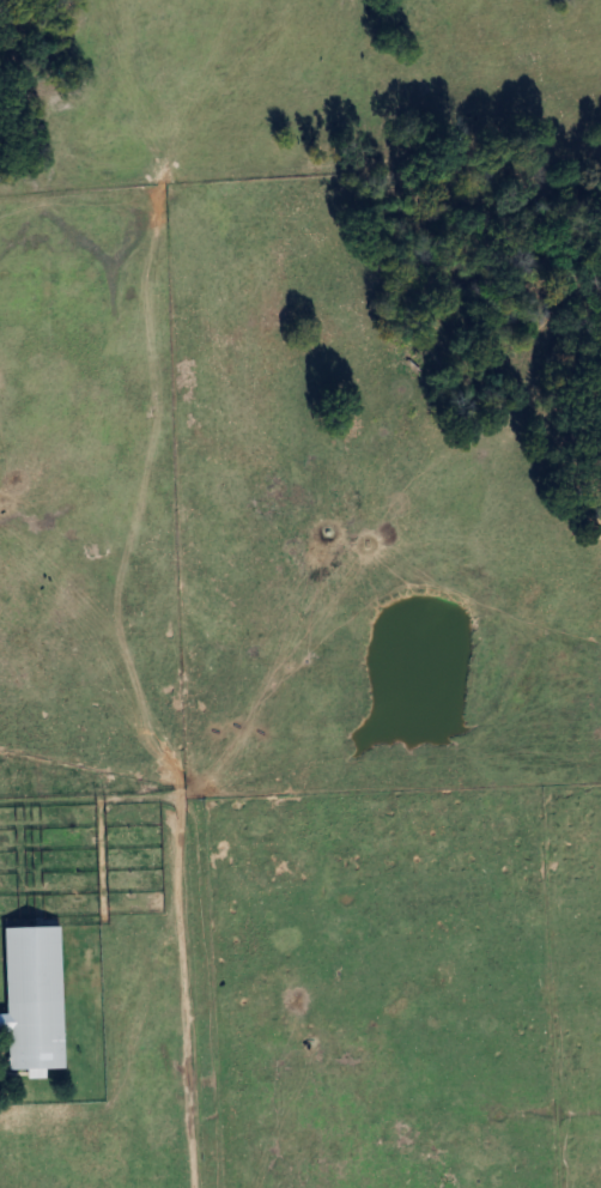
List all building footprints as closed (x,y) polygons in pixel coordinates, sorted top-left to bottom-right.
[(57,929),(0,930),(0,953),(3,1073),(25,1072),(25,1080),(41,1080),(41,1070),(61,1070),(57,929)]
